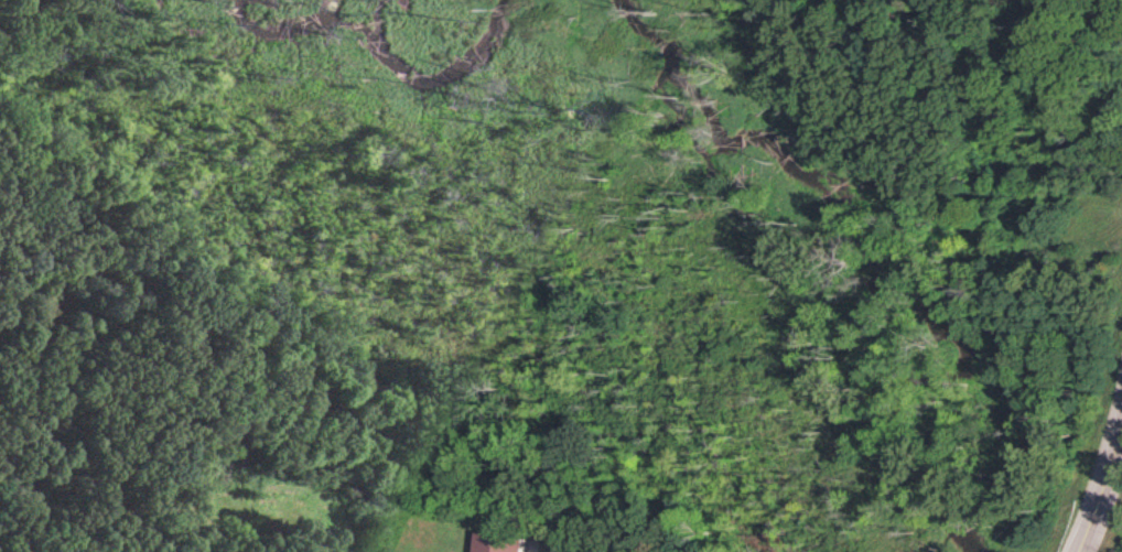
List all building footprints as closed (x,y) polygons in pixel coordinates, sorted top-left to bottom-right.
[(525,536),(477,530),(475,551),(523,551),(525,536)]
